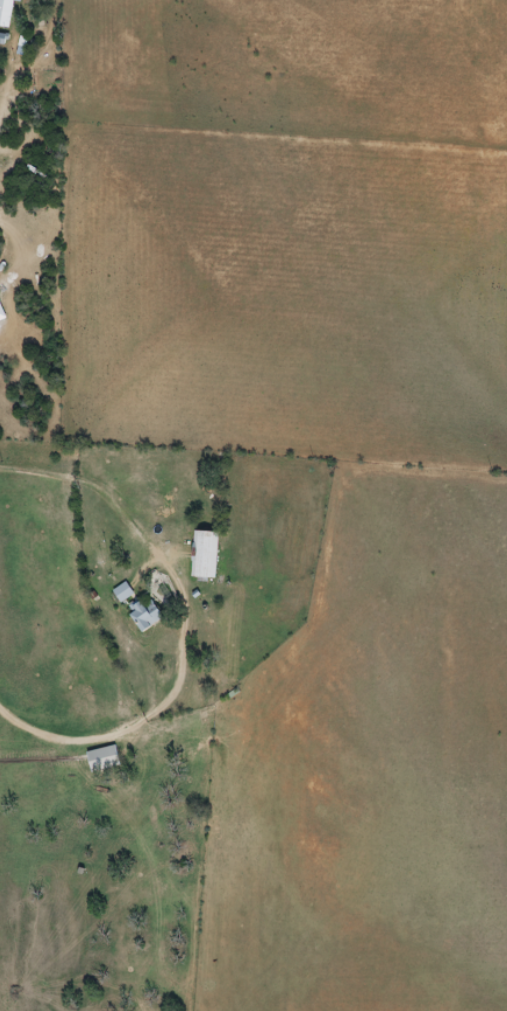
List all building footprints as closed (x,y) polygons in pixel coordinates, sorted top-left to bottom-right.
[(13,27),(16,0),(0,0),(0,26),(13,27)] [(214,533),(190,532),(189,581),(213,581),(214,533)] [(117,604),(130,595),(122,584),(109,592),(117,604)] [(138,634),(161,620),(149,600),(141,605),(138,600),(122,609),(138,634)] [(118,767),(114,747),(84,753),(88,773),(118,767)]
